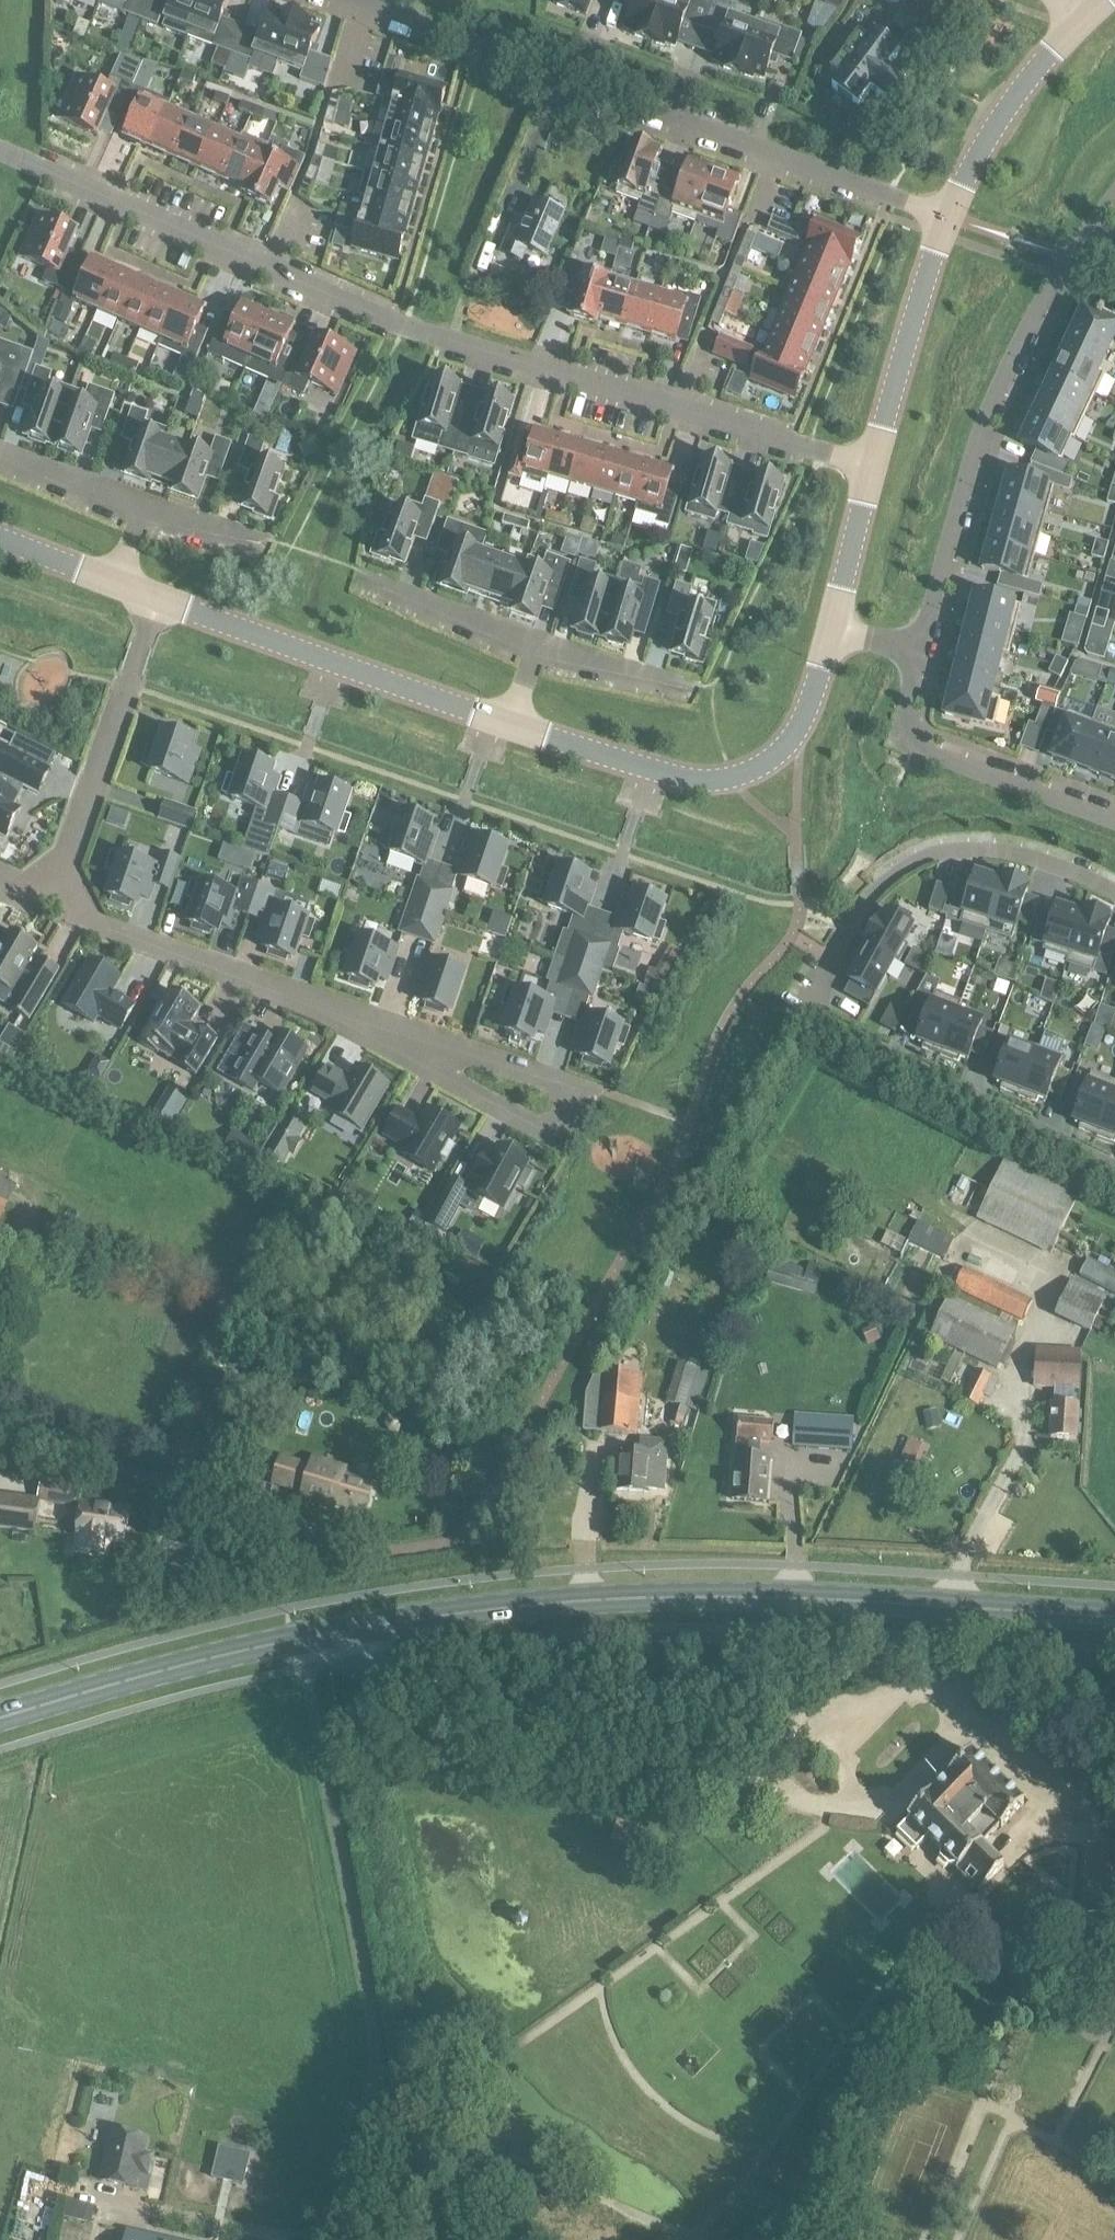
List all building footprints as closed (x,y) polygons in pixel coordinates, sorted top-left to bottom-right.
[(126,6),(123,14),(144,21),(151,0),(110,0),(126,6)] [(144,21),(158,27),(168,0),(151,0),(144,21)] [(202,0),(174,0),(163,29),(188,38),(202,0)] [(188,38),(232,54),(242,27),(223,20),(230,0),(202,0),(188,38)] [(557,6),(587,16),(593,0),(559,0),(557,6)] [(635,6),(626,31),(636,34),(635,37),(650,42),(665,0),(617,0),(635,6)] [(650,42),(664,47),(665,45),(675,48),(684,24),(704,31),(714,4),(713,4),(703,0),(665,0),(650,42)] [(841,12),(846,0),(828,0),(826,6),(841,12)] [(714,4),(704,31),(724,38),(717,57),(715,63),(725,66),(724,69),(738,74),(755,27),(731,19),(734,11),(714,4)] [(823,6),(814,19),(827,28),(836,15),(823,6)] [(242,27),(232,54),(252,62),(255,54),(279,63),(297,17),(282,12),(281,14),(271,11),(262,35),(242,27)] [(297,17),(279,63),(303,73),(301,80),(325,89),(333,61),(311,53),(320,29),(310,25),(311,23),(297,17)] [(755,27),(738,74),(739,74),(753,79),(754,77),(764,81),(773,56),(793,63),(803,36),(758,20),(757,20),(755,27)] [(890,105),(907,82),(888,68),(901,52),(875,32),(868,42),(859,35),(831,72),(840,79),(833,88),(859,108),(871,91),(890,105)] [(122,55),(112,78),(122,82),(133,87),(134,87),(144,64),(122,55)] [(184,72),(181,81),(194,86),(197,77),(184,72)] [(395,102),(436,115),(439,116),(446,88),(402,76),(398,90),(380,85),(377,97),(395,102)] [(123,112),(133,87),(122,82),(112,78),(107,90),(79,77),(60,119),(98,136),(109,112),(120,118),(123,112)] [(134,87),(133,87),(123,112),(120,118),(131,123),(125,136),(150,147),(170,103),(134,87)] [(229,98),(217,93),(214,101),(226,106),(229,98)] [(332,97),(329,110),(337,112),(341,99),(332,97)] [(229,98),(226,106),(250,115),(253,106),(229,98)] [(436,115),(395,102),(388,126),(430,137),(436,115)] [(171,103),(170,103),(150,147),(175,158),(191,121),(168,111),(171,103)] [(265,111),(253,106),(250,115),(262,119),(265,111)] [(337,112),(329,110),(325,122),(334,125),(337,112)] [(191,121),(175,158),(199,169),(216,132),(191,121)] [(430,137),(388,126),(384,140),(376,138),(373,148),(381,150),(423,162),(430,137)] [(216,132),(199,169),(224,180),(240,143),(216,132)] [(264,153),(240,143),(224,180),(247,190),(264,153)] [(654,217),(665,188),(650,182),(661,152),(635,143),(630,156),(626,155),(619,173),(623,175),(616,194),(641,204),(638,211),(654,217)] [(315,158),(324,160),(327,147),(319,145),(315,158)] [(264,153),(247,190),(245,195),(271,207),(282,183),(293,188),(305,160),(306,158),(284,148),(279,160),(264,153)] [(381,150),(373,148),(366,172),(416,187),(423,162),(381,150)] [(324,160),(315,158),(306,180),(314,183),(324,160)] [(680,193),(665,188),(654,217),(670,222),(673,215),(697,224),(700,217),(699,216),(715,172),(690,163),(680,193)] [(366,172),(359,196),(368,198),(367,199),(409,211),(416,187),(366,172)] [(739,181),(715,172),(699,216),(700,217),(722,225),(717,239),(733,245),(743,216),(729,211),(739,181)] [(300,192),(309,196),(314,183),(306,180),(300,192)] [(356,210),(353,220),(403,233),(409,211),(367,199),(364,212),(356,210)] [(525,248),(546,257),(563,214),(534,203),(526,224),(516,220),(503,250),(521,257),(525,248)] [(72,279),(75,273),(80,262),(68,256),(78,233),(40,216),(22,258),(49,270),(44,282),(66,292),(72,279)] [(406,234),(403,233),(353,220),(339,216),(335,229),(358,235),(354,249),(398,261),(406,234)] [(808,248),(810,249),(848,264),(850,265),(861,239),(819,222),(808,248)] [(806,232),(793,227),(788,239),(801,244),(806,232)] [(748,233),(743,245),(752,249),(757,236),(748,233)] [(621,241),(619,249),(632,253),(635,244),(621,241)] [(752,249),(743,245),(738,258),(747,261),(752,249)] [(848,264),(810,249),(802,269),(840,284),(848,264)] [(72,279),(66,292),(61,304),(73,309),(76,302),(97,311),(116,270),(94,260),(83,284),(72,279),(75,273),(72,279)] [(657,260),(654,269),(668,273),(671,264),(657,260)] [(571,261),(561,287),(578,292),(570,317),(598,325),(599,320),(610,281),(612,273),(586,266),(571,261)] [(509,272),(495,267),(489,281),(503,286),(509,272)] [(840,284),(802,269),(793,291),(830,307),(840,284)] [(138,279),(116,270),(97,311),(119,321),(138,279)] [(734,293),(739,281),(730,277),(725,289),(734,293)] [(159,288),(138,279),(119,321),(141,330),(159,288)] [(635,288),(610,281),(599,320),(624,327),(635,288)] [(180,298),(159,288),(141,330),(162,340),(180,298)] [(635,288),(624,327),(649,335),(660,296),(635,288)] [(830,307),(793,291),(783,314),(821,329),(830,307)] [(660,296),(649,335),(676,343),(678,335),(690,339),(701,300),(688,296),(686,303),(660,296)] [(159,347),(168,351),(183,357),(196,363),(207,338),(195,333),(206,309),(180,298),(162,340),(159,347)] [(721,299),(716,311),(725,315),(730,302),(721,299)] [(245,370),(269,316),(244,305),(236,324),(224,319),(209,354),(245,370)] [(725,315),(716,311),(711,324),(720,327),(725,315)] [(1073,334),(1108,350),(1114,336),(1114,318),(1105,313),(1105,312),(1101,311),(1098,317),(1084,311),(1073,334)] [(821,329),(783,314),(774,337),(811,352),(821,329)] [(294,327),(269,316),(245,370),(282,386),(295,356),(300,345),(289,340),(294,327)] [(1108,350),(1073,334),(1063,356),(1099,371),(1108,350)] [(714,356),(746,370),(755,349),(722,335),(714,356)] [(97,341),(85,336),(76,355),(89,361),(97,341)] [(307,361),(295,356),(282,386),(304,396),(310,384),(337,396),(356,354),(317,337),(307,361)] [(811,352),(774,337),(766,356),(803,372),(811,352)] [(12,388),(22,359),(8,354),(6,359),(0,357),(0,384),(12,388)] [(114,354),(111,362),(123,367),(126,359),(114,354)] [(803,372),(766,356),(763,355),(752,382),(795,399),(806,373),(803,372)] [(1063,356),(1053,378),(1095,397),(1106,374),(1099,371),(1063,356)] [(139,364),(126,359),(123,367),(136,372),(139,364)] [(30,366),(21,390),(28,393),(36,369),(30,366)] [(28,393),(23,407),(33,410),(24,435),(29,436),(32,437),(31,441),(42,445),(46,446),(47,443),(54,445),(73,391),(50,383),(53,375),(53,373),(37,368),(36,369),(28,393)] [(462,383),(434,375),(414,441),(442,449),(447,431),(461,435),(465,421),(451,417),(462,383)] [(1095,397),(1053,378),(1042,399),(1085,419),(1095,397)] [(73,391),(54,445),(61,447),(60,451),(75,456),(76,453),(80,454),(91,421),(104,425),(114,396),(90,388),(87,396),(84,395),(73,391)] [(194,392),(191,399),(203,404),(206,396),(194,392)] [(456,453),(468,457),(471,449),(497,457),(514,402),(508,400),(509,397),(493,392),(493,394),(492,395),(487,394),(477,425),(465,421),(461,435),(456,453)] [(1085,419),(1042,399),(1032,421),(1072,439),(1075,441),(1085,419)] [(152,479),(165,441),(169,432),(145,423),(148,415),(134,410),(123,439),(136,443),(125,474),(151,482),(152,479)] [(1072,439),(1032,421),(1022,443),(1062,462),(1072,439)] [(547,483),(560,439),(536,432),(531,452),(518,448),(510,477),(522,481),(524,476),(547,483)] [(272,521),(280,500),(275,498),(285,470),(259,461),(265,444),(251,439),(240,468),(253,473),(241,506),(256,511),(255,515),(272,521)] [(560,439),(547,483),(548,483),(549,478),(571,484),(582,445),(560,439)] [(188,448),(187,449),(174,487),(172,490),(198,499),(208,469),(221,474),(231,445),(217,440),(211,456),(188,448)] [(165,441),(152,479),(174,487),(187,449),(165,441)] [(582,445),(571,484),(593,491),(605,452),(582,445)] [(627,459),(605,452),(593,491),(616,498),(627,459)] [(704,458),(688,513),(715,521),(718,512),(730,516),(731,514),(744,470),(731,467),(725,465),(727,461),(711,456),(710,460),(704,458)] [(650,466),(627,459),(616,498),(638,504),(635,512),(636,512),(650,466)] [(1028,479),(1010,474),(1003,498),(1048,511),(1055,487),(1070,491),(1073,480),(1032,464),(1028,479)] [(650,466),(636,512),(659,519),(657,524),(670,528),(679,496),(667,492),(673,473),(650,466)] [(730,516),(727,526),(754,534),(753,536),(767,540),(770,529),(784,482),(778,481),(779,477),(764,472),(763,476),(757,474),(744,470),(731,514),(730,516)] [(1048,511),(1003,498),(996,522),(1042,534),(1048,511)] [(406,563),(418,530),(430,535),(441,506),(427,501),(424,509),(413,505),(410,513),(395,508),(384,536),(380,534),(372,555),(389,562),(391,558),(406,563)] [(560,516),(548,512),(545,520),(558,524),(560,516)] [(505,516),(503,525),(515,528),(518,520),(505,516)] [(560,516),(558,524),(571,528),(573,520),(560,516)] [(530,523),(518,520),(515,528),(528,532),(530,523)] [(449,522),(441,543),(439,551),(452,555),(441,586),(467,594),(468,591),(481,553),(487,535),(449,522)] [(1042,534),(996,522),(990,545),(1035,558),(1042,534)] [(596,527),(583,524),(581,531),(594,535),(596,527)] [(626,543),(613,540),(610,548),(624,552),(626,543)] [(1109,544),(1097,541),(1094,549),(1107,553),(1109,544)] [(1035,558),(990,545),(983,570),(1000,574),(997,586),(1040,598),(1043,585),(1029,581),(1035,558)] [(682,547),(678,559),(690,562),(694,551),(682,547)] [(1094,549),(1092,557),(1104,561),(1107,553),(1094,549)] [(481,553),(468,591),(490,599),(503,560),(481,553)] [(504,555),(503,560),(490,599),(513,607),(528,563),(504,555)] [(528,563),(513,607),(512,610),(537,619),(548,589),(561,593),(571,564),(556,559),(554,568),(529,559),(528,563)] [(602,637),(618,582),(594,575),(596,566),(582,562),(573,592),(586,595),(576,629),(580,630),(579,634),(594,638),(595,635),(602,637)] [(1106,579),(1114,582),(1114,573),(1109,571),(1106,579)] [(618,582),(602,637),(609,639),(608,643),(624,647),(625,644),(628,645),(631,633),(635,622),(638,613),(650,617),(660,584),(646,580),(643,589),(618,582)] [(717,605),(690,597),(692,589),(678,585),(669,614),(682,618),(671,654),(687,659),(686,661),(703,666),(710,644),(705,643),(717,605)] [(977,595),(971,619),(1016,630),(1022,606),(977,595)] [(1092,603),(1080,600),(1077,608),(1090,611),(1092,603)] [(1090,611),(1077,608),(1075,616),(1087,620),(1090,611)] [(1097,610),(1095,619),(1107,622),(1110,614),(1097,610)] [(971,619),(965,643),(1002,653),(1010,655),(1016,630),(971,619)] [(1107,622),(1095,619),(1092,627),(1105,631),(1107,622)] [(965,643),(959,666),(996,676),(997,673),(1002,654),(1002,653),(965,643)] [(1065,671),(1069,664),(1057,658),(1053,665),(1065,671)] [(1065,671),(1053,665),(1049,673),(1061,679),(1065,671)] [(958,667),(953,688),(991,698),(996,677),(996,676),(959,666),(958,667)] [(1112,670),(1103,667),(1099,680),(1107,683),(1112,670)] [(952,692),(946,716),(994,728),(997,715),(1000,704),(1001,700),(991,698),(953,688),(952,691),(952,692)] [(1044,703),(1057,707),(1060,697),(1041,690),(1037,702),(1044,704),(1044,703)] [(1044,704),(1035,728),(1047,732),(1057,707),(1044,703),(1044,704)] [(1075,766),(1091,722),(1068,713),(1052,757),(1075,766)] [(1091,722),(1075,766),(1098,774),(1114,730),(1091,722)] [(150,749),(143,768),(152,771),(152,772),(188,785),(199,752),(189,749),(192,740),(188,738),(189,734),(172,728),(171,732),(166,731),(159,752),(150,749)] [(1098,774),(1114,780),(1114,730),(1098,774)] [(13,782),(8,792),(0,787),(0,836),(6,839),(21,809),(15,806),(19,797),(18,797),(23,787),(38,794),(51,768),(0,742),(0,775),(13,782)] [(279,829),(288,800),(274,796),(280,780),(270,777),(273,767),(268,766),(270,762),(253,756),(251,760),(247,758),(239,781),(230,778),(224,794),(233,797),(233,799),(266,811),(252,853),(256,854),(268,858),(269,858),(279,829)] [(288,800),(279,829),(295,835),(299,822),(335,835),(336,832),(345,835),(350,819),(341,816),(349,794),(344,792),(346,788),(329,782),(328,786),(323,785),(320,794),(310,790),(304,806),(288,800)] [(110,818),(118,791),(105,787),(97,814),(110,818)] [(167,804),(161,820),(190,829),(195,814),(167,804)] [(389,830),(382,849),(391,852),(391,854),(427,866),(429,860),(438,834),(428,830),(431,821),(426,820),(428,816),(411,810),(409,814),(405,812),(398,833),(389,830)] [(467,844),(458,870),(456,876),(492,889),(493,886),(502,889),(508,873),(499,870),(506,847),(502,846),(503,841),(486,836),(485,840),(480,838),(477,847),(467,844)] [(114,898),(113,902),(130,908),(131,904),(136,905),(139,896),(149,900),(154,884),(169,889),(179,860),(163,854),(158,867),(124,855),(123,858),(113,855),(108,871),(117,874),(109,896),(114,898)] [(272,864),(267,878),(285,885),(290,870),(272,864)] [(584,920),(589,908),(595,888),(585,884),(589,875),(584,874),(585,869),(568,864),(567,868),(562,866),(554,889),(545,886),(540,902),(549,905),(548,908),(584,920)] [(334,889),(334,872),(312,871),(311,889),(334,889)] [(958,883),(950,909),(963,914),(960,924),(986,932),(1004,877),(985,871),(984,876),(976,874),(972,887),(958,883)] [(1030,885),(1004,877),(986,932),(1012,940),(1018,922),(1031,926),(1040,900),(1026,896),(1030,885)] [(203,885),(194,882),(188,898),(198,901),(190,924),(194,926),(193,930),(210,935),(211,931),(216,933),(219,924),(229,927),(235,912),(249,916),(259,887),(243,882),(239,895),(204,883),(203,885)] [(436,888),(421,883),(412,908),(427,913),(436,888)] [(952,889),(938,884),(929,911),(943,915),(952,889)] [(259,887),(249,916),(265,922),(259,937),(269,941),(266,950),(271,952),(269,956),(286,962),(288,958),(292,959),(300,936),(309,940),(315,924),(306,920),(307,918),(272,906),(276,893),(259,887)] [(436,888),(427,913),(442,918),(451,893),(436,888)] [(608,946),(599,971),(611,975),(619,950),(617,950),(623,933),(650,942),(651,939),(660,942),(666,926),(656,923),(664,901),(659,899),(661,895),(644,889),(642,893),(638,892),(635,901),(624,898),(614,930),(613,930),(607,946),(608,946)] [(1053,920),(1040,916),(1031,942),(1045,946),(1043,951),(1068,959),(1084,909),(1067,904),(1065,909),(1057,907),(1053,920)] [(427,913),(412,908),(403,933),(419,939),(427,913)] [(1068,959),(1067,964),(1094,973),(1099,956),(1113,960),(1114,952),(1114,932),(1108,929),(1111,918),(1084,909),(1068,959)] [(502,931),(503,911),(487,911),(486,931),(502,931)] [(442,918),(427,913),(419,939),(434,944),(442,918)] [(882,913),(865,945),(868,947),(894,960),(900,963),(909,946),(904,943),(913,927),(887,913),(886,915),(882,913)] [(12,1009),(11,1009),(30,1021),(60,970),(41,959),(39,962),(32,957),(38,947),(12,931),(5,942),(0,939),(0,985),(11,992),(12,990),(20,995),(12,1009)] [(578,936),(569,961),(585,966),(593,941),(578,936)] [(362,937),(361,940),(352,937),(346,953),(356,956),(348,978),(353,980),(351,984),(368,990),(370,985),(374,987),(377,978),(387,981),(398,949),(362,937)] [(593,941),(585,966),(599,971),(608,946),(607,946),(593,941)] [(851,982),(845,995),(868,1007),(894,960),(868,947),(850,981),(851,982)] [(464,971),(428,959),(417,991),(427,995),(424,1004),(428,1005),(427,1010),(444,1015),(445,1011),(450,1013),(464,971)] [(651,968),(646,982),(662,987),(674,966),(663,959),(657,970),(651,968)] [(90,960),(64,1005),(95,1023),(99,1017),(121,1030),(135,1006),(121,997),(119,999),(111,994),(121,978),(90,960)] [(585,966),(569,961),(561,987),(576,992),(585,966)] [(585,966),(576,992),(590,997),(599,971),(585,966)] [(197,1030),(190,1025),(200,1007),(170,990),(140,1043),(162,1056),(167,1048),(182,1057),(177,1065),(196,1076),(218,1038),(199,1027),(197,1030)] [(556,1003),(543,998),(520,990),(519,993),(510,990),(504,1006),(513,1009),(506,1032),(510,1034),(509,1038),(526,1043),(527,1039),(532,1041),(535,1032),(545,1035),(556,1003)] [(919,998),(909,1023),(922,1028),(917,1042),(925,1044),(923,1049),(941,1056),(942,1056),(958,1013),(962,1003),(961,1003),(936,993),(932,1003),(919,998)] [(585,1013),(581,1024),(574,1045),(584,1049),(581,1058),(586,1059),(584,1063),(601,1069),(603,1065),(607,1067),(615,1044),(624,1047),(630,1031),(621,1028),(621,1025),(585,1013)] [(958,1013),(942,1056),(959,1063),(961,1058),(968,1061),(971,1055),(984,1060),(994,1034),(981,1029),(983,1022),(958,1013)] [(0,1042),(0,1044),(15,1053),(26,1036),(15,1029),(11,1035),(6,1032),(0,1042)] [(258,1084),(277,1095),(280,1097),(308,1051),(276,1033),(266,1049),(255,1042),(256,1041),(254,1040),(245,1055),(233,1049),(219,1073),(253,1093),(258,1084)] [(997,1038),(987,1064),(1000,1069),(995,1082),(1003,1085),(1001,1090),(1018,1096),(1035,1052),(997,1038)] [(1035,1052),(1018,1096),(1020,1097),(1037,1103),(1039,1098),(1047,1101),(1049,1095),(1062,1100),(1072,1074),(1058,1069),(1063,1057),(1038,1048),(1036,1047),(1035,1052)] [(362,1131),(389,1086),(357,1068),(348,1083),(341,1079),(342,1077),(329,1069),(314,1094),(335,1106),(331,1113),(362,1131)] [(1075,1078),(1066,1104),(1079,1109),(1074,1122),(1081,1125),(1079,1130),(1097,1136),(1097,1137),(1114,1090),(1114,1082),(1092,1073),(1088,1083),(1075,1078)] [(1097,1137),(1098,1137),(1097,1137),(1098,1137),(1114,1143),(1114,1090),(1097,1137)] [(160,1103),(152,1116),(172,1128),(180,1115),(160,1103)] [(454,1147),(450,1145),(459,1128),(428,1110),(419,1125),(412,1121),(413,1119),(400,1111),(385,1136),(406,1148),(402,1155),(433,1173),(442,1158),(447,1160),(454,1147)] [(269,1143),(263,1155),(283,1166),(291,1151),(296,1154),(297,1152),(302,1144),(297,1141),(305,1126),(285,1115),(269,1143)] [(234,1132),(227,1144),(258,1162),(263,1155),(269,1143),(262,1139),(258,1146),(234,1132)] [(532,1172),(526,1169),(529,1164),(498,1147),(491,1161),(485,1158),(475,1177),(481,1180),(474,1192),(452,1180),(428,1225),(445,1234),(460,1206),(472,1212),(480,1197),(504,1210),(518,1185),(524,1188),(532,1172)] [(977,1219),(1051,1254),(1079,1195),(1004,1160),(977,1219)] [(16,1188),(0,1180),(0,1223),(16,1188)] [(360,1188),(350,1182),(339,1199),(350,1204),(360,1188)] [(417,1211),(410,1224),(420,1230),(428,1217),(417,1211)] [(917,1222),(914,1229),(908,1241),(908,1242),(946,1258),(955,1239),(917,1222)] [(487,1243),(464,1231),(455,1248),(478,1260),(487,1243)] [(908,1241),(887,1231),(881,1245),(902,1255),(908,1242),(908,1241)] [(1081,1276),(1114,1294),(1114,1274),(1089,1261),(1081,1276)] [(810,1263),(807,1273),(772,1262),(766,1283),(816,1297),(825,1267),(810,1263)] [(954,1290),(1022,1322),(1033,1300),(965,1268),(954,1290)] [(1100,1313),(1107,1298),(1072,1282),(1056,1317),(1067,1323),(1077,1302),(1100,1313)] [(929,1337),(996,1370),(1016,1329),(949,1296),(929,1337)] [(868,1345),(883,1338),(877,1324),(862,1330),(868,1345)] [(1082,1349),(1035,1347),(1033,1389),(1054,1390),(1074,1391),(1080,1391),(1082,1349)] [(955,1352),(941,1381),(949,1385),(963,1356),(955,1352)] [(699,1371),(697,1370),(677,1365),(666,1404),(674,1406),(669,1423),(682,1427),(688,1409),(699,1371)] [(975,1369),(963,1392),(960,1398),(978,1407),(993,1377),(984,1373),(975,1369)] [(608,1373),(608,1379),(607,1399),(625,1400),(626,1374),(608,1373)] [(587,1396),(585,1432),(636,1435),(640,1375),(626,1374),(625,1400),(607,1399),(608,1379),(595,1378),(587,1396)] [(1054,1390),(1053,1404),(1051,1437),(1076,1439),(1078,1406),(1074,1405),(1074,1391),(1054,1390)] [(793,1447),(852,1451),(855,1419),(795,1415),(793,1447)] [(735,1455),(736,1456),(733,1501),(766,1503),(769,1458),(760,1457),(761,1445),(773,1445),(774,1421),(737,1419),(736,1443),(735,1455)] [(652,1452),(620,1450),(617,1493),(649,1495),(652,1452)] [(281,1459),(274,1484),(304,1493),(308,1494),(315,1469),(313,1468),(281,1459)] [(890,1479),(913,1488),(920,1471),(897,1462),(890,1479)] [(661,1468),(661,1492),(696,1493),(696,1468),(661,1468)] [(308,1494),(304,1493),(303,1497),(331,1505),(332,1504),(364,1513),(372,1485),(340,1476),(315,1469),(308,1494)] [(41,1489),(39,1499),(41,1500),(82,1507),(84,1500),(86,1489),(43,1480),(41,1489)] [(39,1499),(0,1494),(0,1529),(37,1534),(41,1500),(39,1499)] [(84,1500),(82,1507),(77,1552),(113,1558),(114,1546),(132,1548),(135,1508),(84,1500)] [(200,1585),(195,1565),(184,1568),(190,1588),(200,1585)] [(972,1752),(907,1818),(895,1831),(912,1848),(925,1835),(959,1868),(956,1871),(978,1893),(1004,1866),(982,1844),(981,1844),(968,1831),(986,1812),(1001,1827),(1024,1803),(972,1752)] [(630,1820),(621,1846),(641,1853),(650,1827),(630,1820)] [(919,2048),(919,2053),(923,2058),(928,2059),(933,2055),(933,2049),(929,2044),(925,2043),(919,2048)] [(112,2131),(100,2181),(137,2189),(141,2173),(148,2175),(152,2155),(146,2153),(149,2139),(112,2131)] [(128,2232),(126,2239),(161,2239),(128,2232)]
